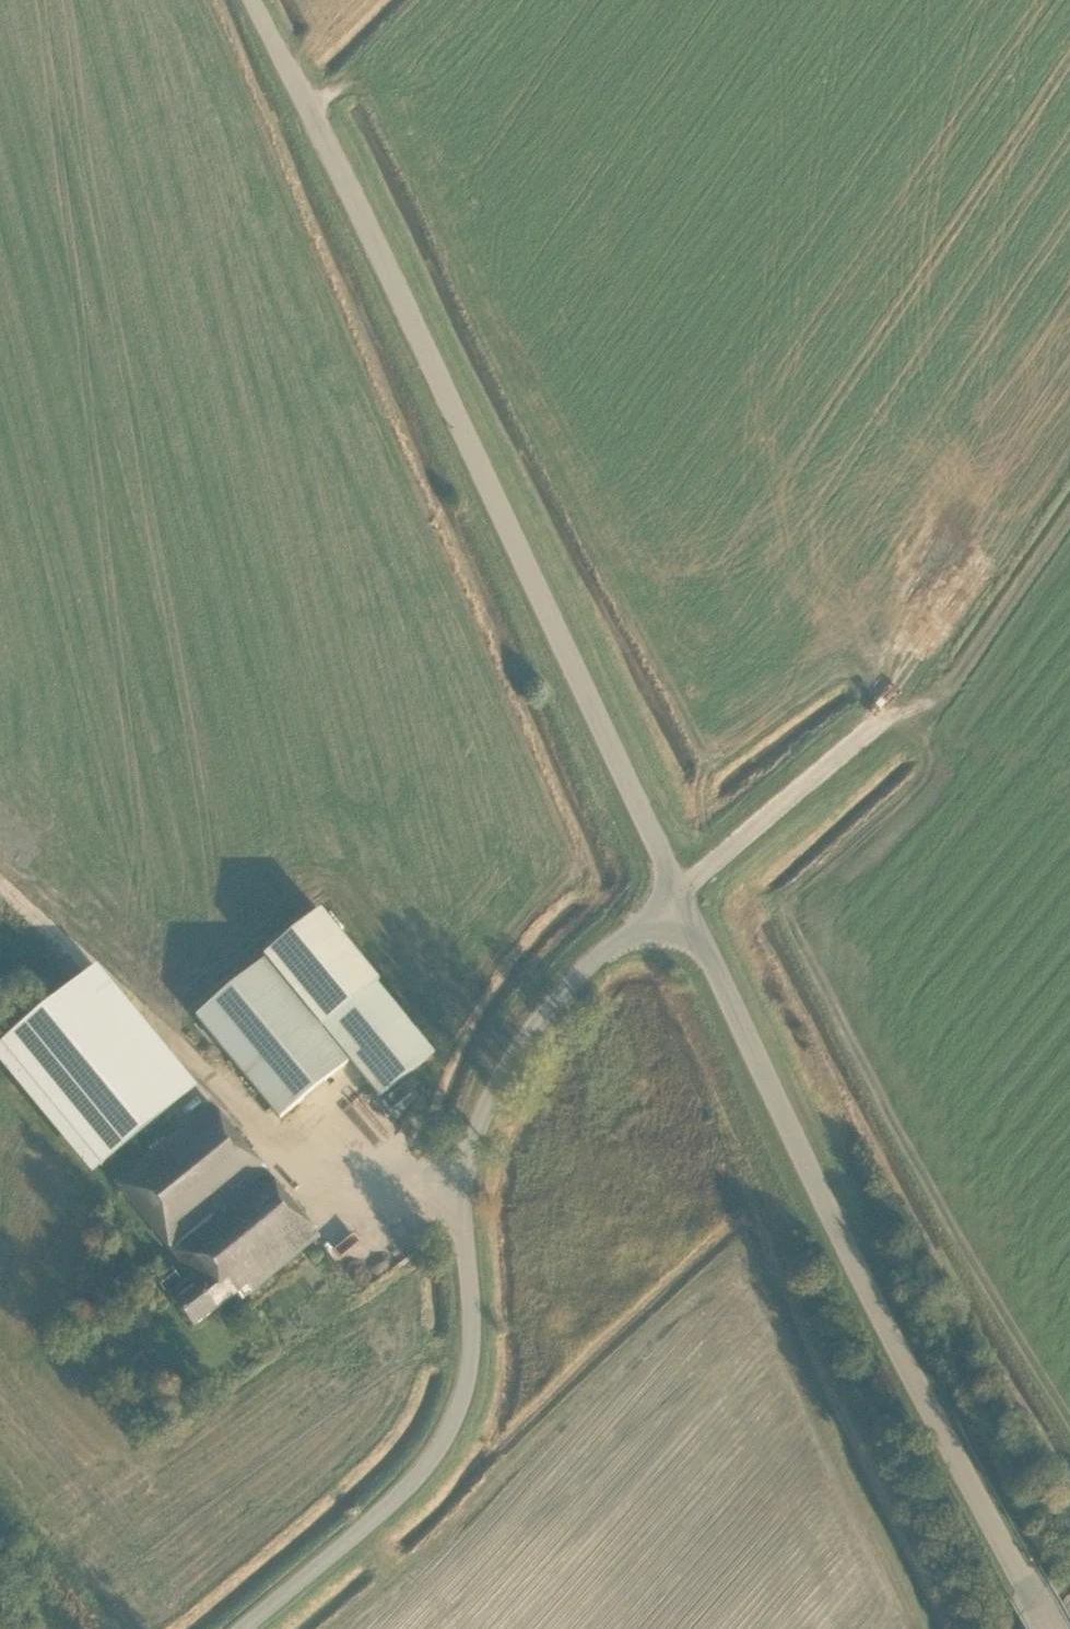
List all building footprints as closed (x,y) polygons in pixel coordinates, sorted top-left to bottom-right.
[(377,1100),(434,1053),(320,914),(195,1016),(278,1118),(347,1062),(377,1100)] [(85,1171),(196,1090),(102,961),(0,1036),(0,1056),(85,1171)] [(319,1236),(211,1104),(114,1182),(192,1277),(169,1295),(193,1327),(237,1293),(242,1300),(319,1236)] [(349,1268),(364,1289),(420,1250),(405,1229),(349,1268)] [(164,1292),(180,1280),(171,1268),(155,1281),(164,1292)] [(135,1321),(142,1311),(132,1303),(124,1313),(135,1321)]
